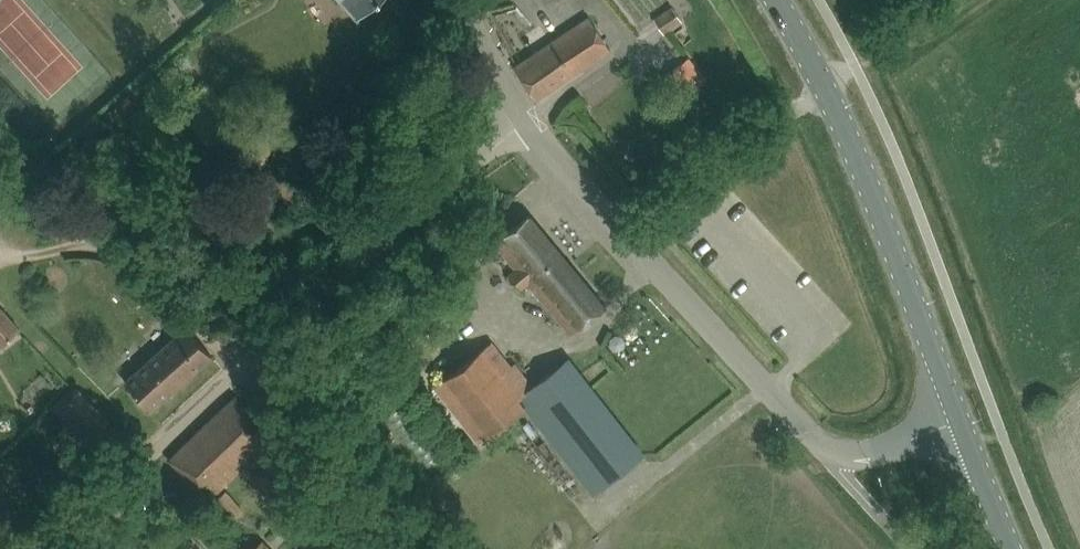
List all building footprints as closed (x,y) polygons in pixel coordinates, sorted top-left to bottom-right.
[(358,13),(373,0),(346,0),(358,13)] [(672,7),(656,18),(665,32),(681,21),(672,7)] [(536,99),(542,95),(611,49),(589,16),(517,64),(514,66),(536,99)] [(707,78),(689,58),(667,76),(685,97),(707,78)] [(228,151),(234,162),(257,166),(266,159),(275,134),(232,127),(228,151)] [(520,290),(529,283),(571,334),(605,306),(529,215),(495,242),(516,268),(508,274),(520,290)] [(412,269),(421,261),(413,252),(404,260),(412,269)] [(2,345),(20,328),(5,312),(0,306),(0,343),(2,345)] [(152,410),(212,355),(186,326),(125,381),(152,410)] [(594,492),(626,467),(644,454),(569,358),(533,386),(515,363),(512,366),(492,341),(435,386),(449,404),(478,441),(525,404),(594,492)] [(52,406),(97,453),(120,433),(74,385),(52,406)] [(235,416),(230,411),(226,406),(179,451),(189,461),(178,472),(206,502),(274,437),(248,406),(235,416)] [(236,518),(244,510),(226,490),(218,498),(236,518)] [(263,540),(253,548),(271,548),(263,540)]
